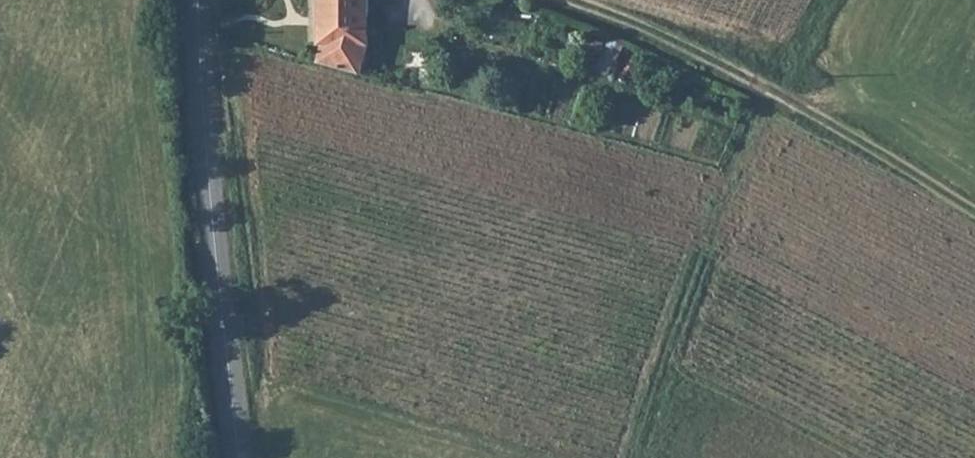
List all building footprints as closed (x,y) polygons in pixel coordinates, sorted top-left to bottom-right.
[(323,50),(331,50),(326,70),(367,81),(376,49),(375,0),(319,0),(323,50)]
